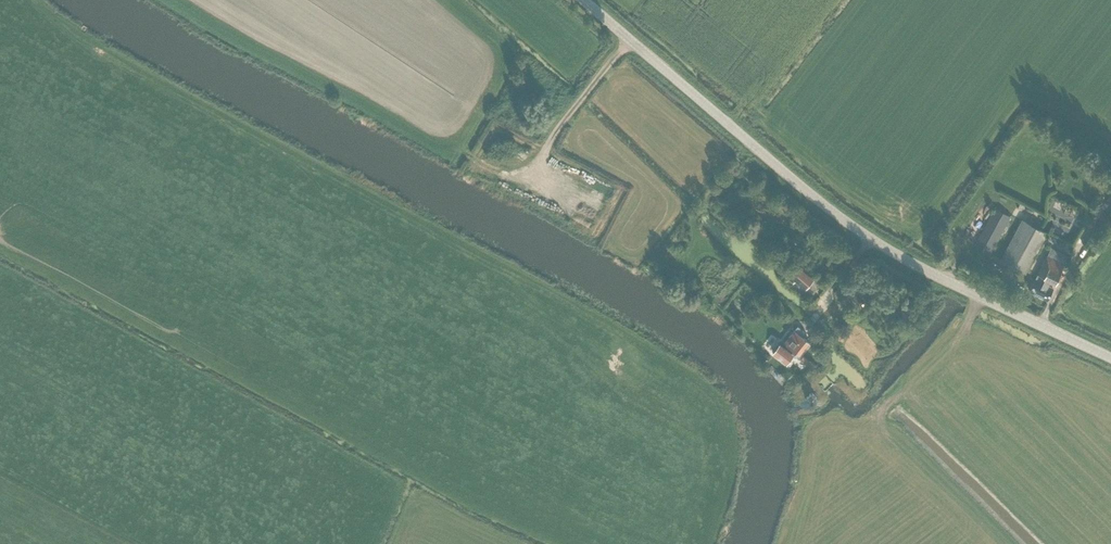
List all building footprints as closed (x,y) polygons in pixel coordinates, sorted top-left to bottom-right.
[(1069,228),(1079,207),(1055,195),(1045,216),(1069,228)] [(990,254),(1011,216),(995,207),(975,246),(990,254)] [(1026,273),(1032,263),(1047,234),(1022,220),(1001,260),(1026,273)] [(1068,256),(1051,247),(1047,256),(1029,291),(1047,300),(1053,288),(1047,285),(1050,280),(1055,283),(1065,265),(1064,264),(1068,256)] [(806,289),(814,280),(797,265),(788,275),(806,289)] [(848,288),(842,283),(835,292),(841,296),(848,288)] [(791,352),(779,343),(772,352),(787,363),(795,351),(800,355),(810,342),(801,336),(804,332),(798,327),(785,343),(793,349),(791,352)] [(814,394),(812,392),(806,399),(812,405),(818,398),(816,396),(818,395),(815,393),(814,394)]
